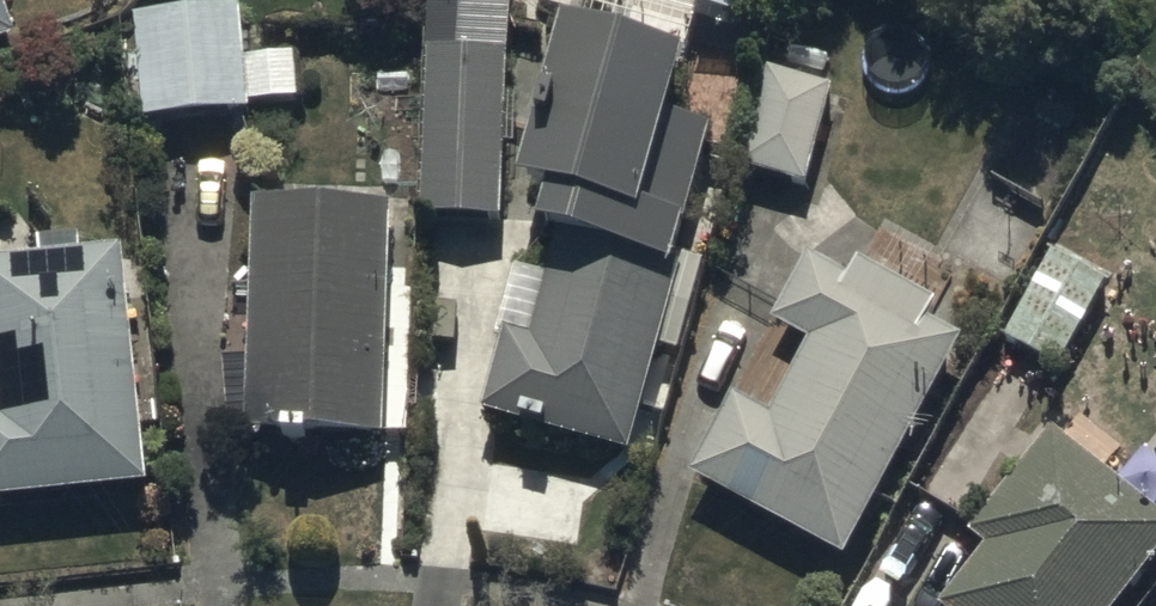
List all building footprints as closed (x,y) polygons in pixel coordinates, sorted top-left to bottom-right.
[(16,31),(7,0),(0,0),(0,36),(16,31)] [(244,1),(132,7),(141,114),(255,107),(255,94),(304,91),(301,46),(247,49),(244,1)] [(690,44),(567,10),(509,221),(558,234),(535,322),(505,314),(480,406),(631,447),(659,345),(678,350),(704,256),(677,248),(713,116),(673,105),(690,44)] [(506,46),(430,41),(419,210),(501,212),(506,46)] [(836,83),(766,62),(741,160),(808,179),(836,83)] [(393,196),(258,193),(249,428),(388,431),(393,196)] [(1059,362),(1109,264),(1057,237),(1007,334),(1059,362)] [(0,255),(0,494),(156,476),(128,240),(0,255)] [(735,387),(692,468),(847,551),(965,331),(931,313),(940,297),(858,253),(849,269),(809,247),(774,312),(811,331),(771,406),(735,387)] [(1052,424),(973,529),(984,538),(937,598),(947,605),(1113,605),(1155,551),(1155,505),(1052,424)]
